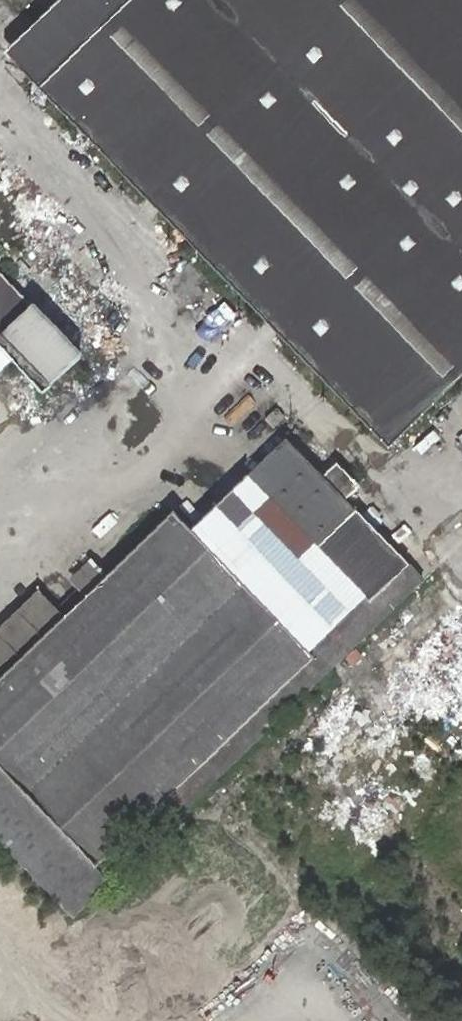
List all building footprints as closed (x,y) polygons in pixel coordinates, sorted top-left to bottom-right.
[(37,83),(123,0),(52,0),(3,48),(29,74),(37,83)] [(37,83),(147,196),(160,209),(265,318),(277,330),(388,443),(461,371),(461,0),(123,0),(37,83)] [(10,365),(42,396),(84,355),(0,270),(0,374),(10,365)] [(275,408),(265,418),(272,427),(283,417),(275,408)] [(0,679),(0,842),(73,917),(109,882),(111,884),(423,581),(345,502),(360,487),(335,462),(321,476),(284,438),(189,530),(171,512),(84,596),(78,589),(55,612),(62,619),(0,679)] [(62,619),(55,612),(37,592),(0,627),(0,679),(62,619)] [(76,925),(53,941),(67,962),(91,947),(76,925)] [(226,982),(245,951),(220,937),(202,968),(226,982)] [(100,1006),(86,1020),(115,1020),(100,1006)] [(37,1020),(53,1020),(43,1013),(37,1020)]
